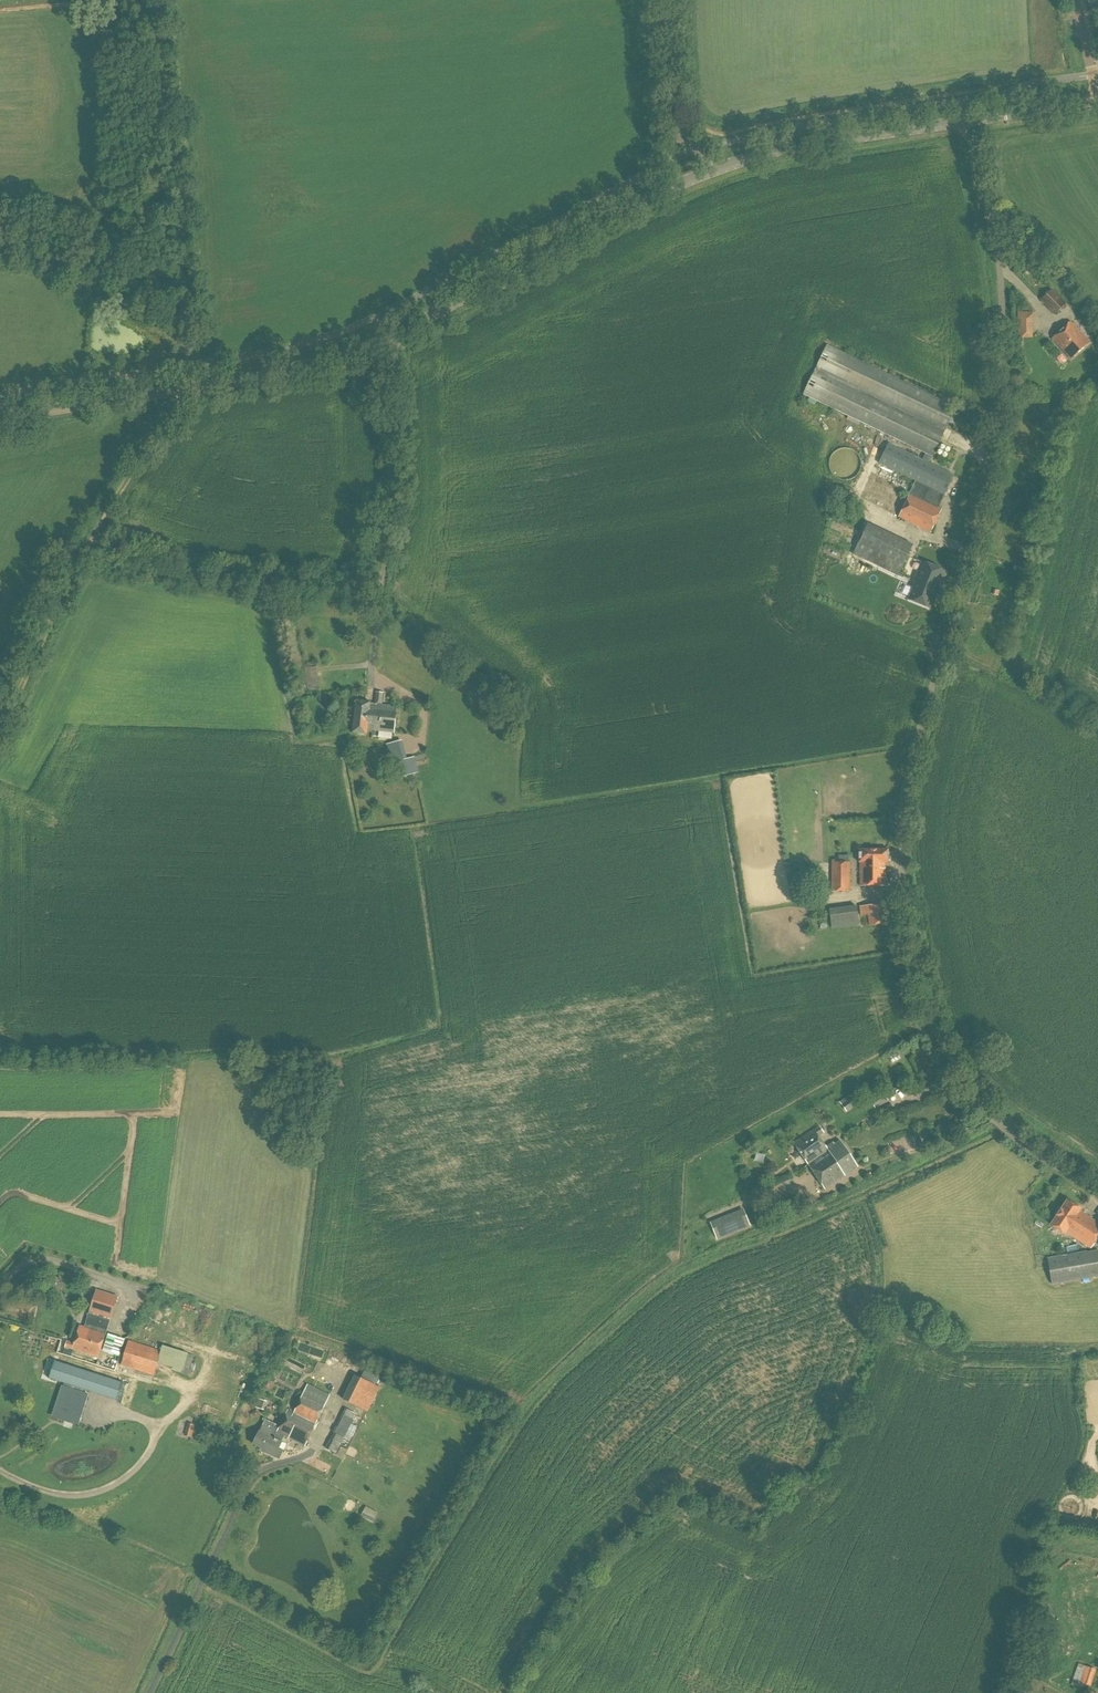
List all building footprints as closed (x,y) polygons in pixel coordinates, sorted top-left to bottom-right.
[(1054,315),(1065,304),(1052,289),(1041,300),(1054,315)] [(1018,312),(1018,325),(1032,325),(1032,312),(1018,312)] [(1071,359),(1090,342),(1070,322),(1052,339),(1071,359)] [(930,460),(956,408),(827,345),(803,394),(925,454),(924,457),(930,460)] [(930,460),(924,457),(922,461),(888,444),(879,463),(916,481),(910,494),(872,476),(863,496),(900,514),(899,517),(931,532),(942,509),(939,507),(954,476),(928,464),(930,460)] [(831,457),(830,457),(830,459),(829,461),(829,462),(829,465),(829,468),(830,470),(831,473),(832,475),(834,477),(837,479),(839,480),(842,481),(845,481),(846,481),(849,480),(852,480),(853,479),(855,477),(857,475),(859,473),(860,470),(861,467),(861,465),(861,462),(860,459),(859,457),(857,454),(855,452),(853,451),(850,449),(848,449),(845,448),(842,449),(839,449),(838,450),(837,451),(834,452),(832,454),(831,457)] [(898,575),(912,546),(868,524),(853,554),(898,575)] [(906,592),(930,599),(936,580),(935,580),(941,561),(920,555),(914,573),(912,573),(906,592)] [(307,692),(318,690),(316,668),(305,670),(307,692)] [(381,705),(382,699),(383,693),(376,692),(376,698),(375,704),(370,704),(370,702),(356,701),(352,733),(366,734),(367,730),(373,731),(394,733),(397,707),(381,705)] [(413,757),(392,763),(396,779),(418,773),(413,757)] [(885,886),(885,862),(888,862),(888,849),(859,849),(859,862),(860,862),(860,886),(885,886)] [(832,891),(850,891),(850,862),(832,862),(832,891)] [(891,922),(888,902),(860,906),(861,916),(868,915),(870,925),(891,922)] [(832,928),(858,925),(856,906),(829,909),(832,928)] [(874,1094),(868,1098),(875,1108),(881,1104),(874,1094)] [(862,1096),(848,1108),(853,1114),(867,1102),(862,1096)] [(826,1147),(818,1136),(823,1132),(819,1127),(794,1144),(808,1164),(824,1153),(824,1152),(827,1149),(826,1147)] [(824,1153),(808,1164),(825,1189),(857,1167),(840,1141),(834,1144),(833,1143),(826,1147),(827,1149),(824,1152),(824,1153)] [(1097,1237),(1097,1224),(1079,1211),(1081,1209),(1067,1200),(1050,1225),(1064,1234),(1066,1232),(1091,1248),(1097,1237)] [(710,1222),(717,1239),(750,1225),(743,1208),(710,1222)] [(1059,1283),(1097,1276),(1097,1251),(1047,1260),(1051,1284),(1059,1283)] [(51,1288),(56,1290),(61,1288),(62,1283),(60,1278),(55,1276),(51,1279),(49,1284),(51,1288)] [(90,1311),(85,1328),(89,1329),(95,1312),(111,1318),(118,1297),(97,1290),(90,1311)] [(106,1334),(89,1329),(85,1328),(80,1326),(74,1344),(72,1349),(98,1358),(106,1334)] [(154,1375),(161,1351),(128,1341),(121,1365),(154,1375)] [(173,1367),(172,1371),(188,1376),(194,1355),(178,1351),(173,1367)] [(61,1362),(55,1360),(53,1365),(50,1377),(65,1381),(64,1385),(63,1385),(56,1408),(79,1416),(86,1392),(85,1392),(87,1388),(119,1399),(124,1382),(61,1362)] [(77,1360),(76,1366),(98,1371),(99,1364),(77,1360)] [(375,1385),(380,1375),(366,1368),(361,1378),(355,1375),(343,1399),(368,1412),(380,1387),(375,1385)] [(281,1371),(275,1369),(272,1375),(278,1378),(281,1371)] [(313,1385),(320,1387),(321,1385),(329,1389),(330,1385),(315,1379),(313,1385)] [(305,1446),(330,1395),(307,1385),(294,1413),(288,1410),(280,1426),(266,1419),(260,1432),(259,1431),(253,1444),(266,1450),(265,1452),(280,1459),(284,1450),(279,1448),(282,1442),(281,1442),(284,1436),(305,1446)] [(258,1398),(255,1408),(264,1411),(267,1401),(258,1398)] [(350,1442),(357,1427),(351,1424),(356,1414),(345,1408),(333,1432),(326,1448),(324,1447),(317,1461),(331,1468),(331,1467),(338,1471),(348,1450),(340,1446),(344,1439),(350,1442)] [(191,1436),(197,1437),(201,1424),(195,1423),(191,1436)] [(1092,1687),(1097,1670),(1078,1663),(1072,1680),(1092,1687)]
